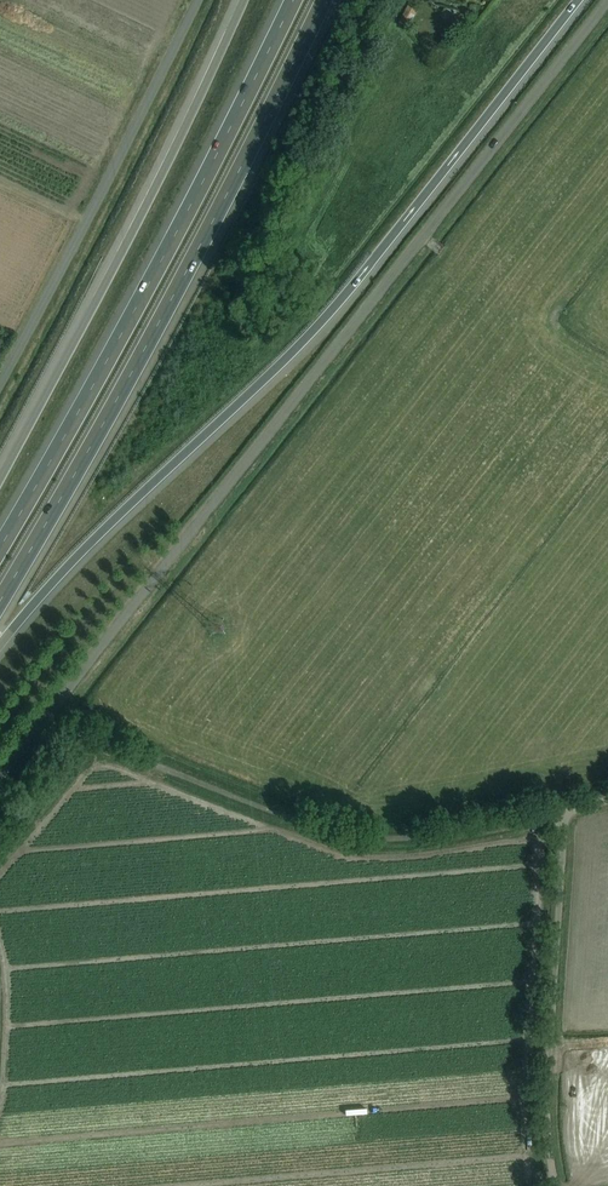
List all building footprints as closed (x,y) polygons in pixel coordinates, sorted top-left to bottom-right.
[(399,21),(409,26),(418,9),(408,4),(399,21)] [(443,31),(441,37),(448,40),(447,42),(455,46),(463,31),(454,26),(450,33),(450,34),(443,31)]
